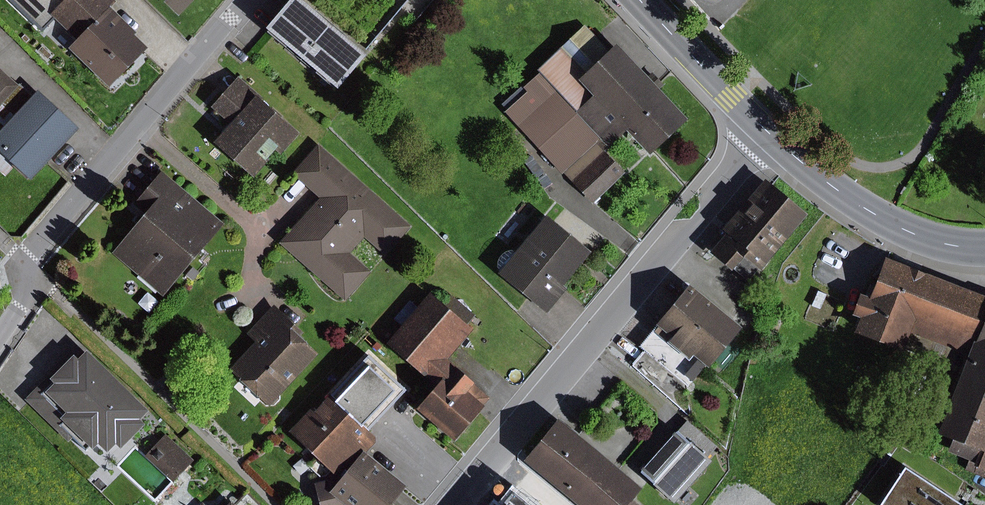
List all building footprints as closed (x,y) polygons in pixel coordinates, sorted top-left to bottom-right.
[(40,31),(51,19),(69,0),(8,0),(40,31)] [(51,19),(73,39),(65,48),(105,87),(144,47),(130,34),(133,31),(107,7),(113,1),(112,0),(69,0),(51,19)] [(175,15),(189,0),(159,0),(175,15)] [(296,0),(282,0),(258,28),(329,89),(359,54),(296,0)] [(604,49),(582,25),(535,69),(538,72),(521,87),(520,86),(499,106),(590,204),(623,173),(602,151),(622,132),(645,156),(684,120),(611,42),(604,49)] [(16,84),(0,70),(0,101),(16,84)] [(261,99),(235,77),(208,108),(226,123),(210,143),(249,176),(271,151),(276,155),(295,133),(258,102),(261,99)] [(16,84),(0,101),(0,124),(1,125),(0,126),(0,173),(3,176),(11,167),(26,181),(74,128),(21,79),(16,84)] [(410,226),(317,144),(290,174),(317,198),(277,243),(343,301),(369,272),(348,253),(362,237),(383,256),(410,226)] [(159,296),(221,223),(158,170),(128,205),(138,213),(106,252),(159,296)] [(722,233),(705,253),(726,271),(737,257),(755,271),(803,214),(759,178),(717,229),(722,233)] [(586,251),(542,215),(510,253),(507,250),(503,251),(499,253),(496,257),(494,261),(494,266),(497,268),(492,274),(541,314),(563,288),(558,285),(586,251)] [(964,352),(984,299),(880,257),(864,295),(856,292),(846,316),(860,322),(857,329),(894,344),(901,326),(964,352)] [(199,272),(191,266),(185,274),(192,281),(199,272)] [(736,327),(685,285),(635,346),(686,388),(736,327)] [(825,294),(816,290),(810,306),(819,310),(825,294)] [(440,304),(426,293),(382,344),(420,377),(423,374),(433,384),(412,408),(450,441),(487,399),(451,368),(453,367),(445,359),(470,330),(464,325),(473,315),(449,294),(440,304)] [(984,299),(964,352),(932,434),(948,440),(943,452),(966,460),(963,469),(984,477),(984,299)] [(300,331),(272,305),(245,334),(253,341),(228,368),(237,377),(236,379),(266,407),(269,404),(272,404),(278,398),(277,395),(316,354),(296,335),(300,331)] [(782,319),(774,315),(768,327),(777,331),(782,319)] [(65,441),(70,437),(85,451),(93,443),(103,453),(111,444),(116,449),(140,424),(135,419),(144,410),(82,349),(73,358),(69,353),(23,400),(65,441)] [(286,435),(332,478),(337,482),(363,454),(377,439),(368,430),(406,389),(371,357),(333,397),(327,391),(286,435)] [(553,419),(519,461),(572,504),(635,504),(628,499),(637,487),(553,419)] [(715,446),(684,420),(636,474),(671,504),(708,462),(704,459),(715,446)] [(191,459),(164,434),(143,456),(171,482),(191,459)] [(337,482),(332,478),(309,483),(315,504),(386,504),(394,495),(402,486),(363,454),(337,482)] [(917,462),(907,455),(902,464),(911,470),(917,462)] [(964,481),(939,465),(929,481),(954,497),(964,481)] [(900,467),(875,504),(959,504),(900,467)] [(511,486),(495,504),(534,504),(511,486)]
